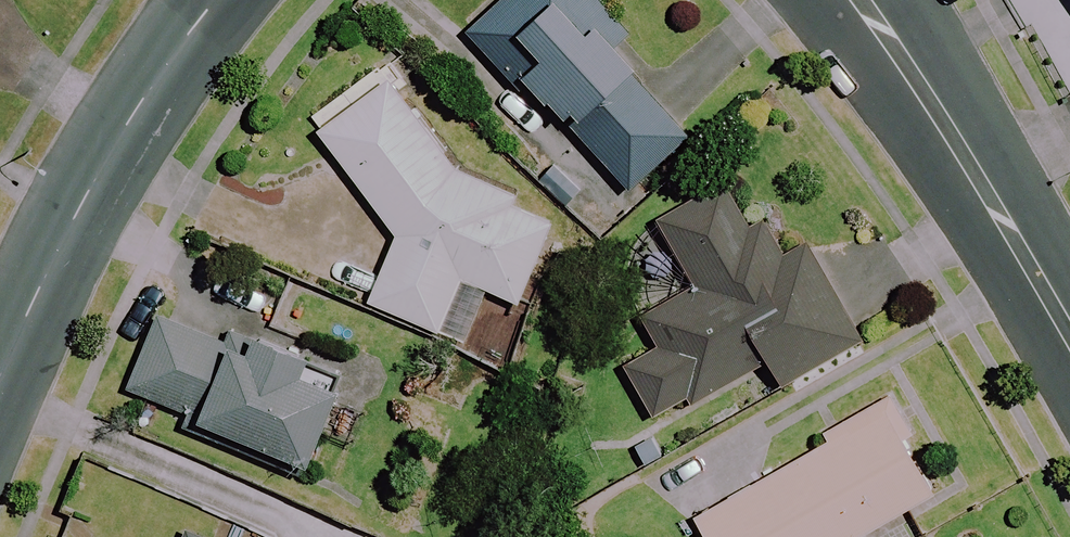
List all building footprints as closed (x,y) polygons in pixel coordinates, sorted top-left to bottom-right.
[(517,95),(528,85),(628,193),(695,131),(616,46),(631,32),(601,0),(501,0),(463,36),(517,95)] [(551,220),(514,205),(518,195),(475,175),(387,63),(310,123),(393,229),(360,305),(505,367),(528,313),(514,307),(551,220)] [(862,346),(802,249),(786,259),(730,171),(618,241),(652,295),(630,309),(652,344),(621,363),(655,416),(685,396),(691,406),(763,361),(784,395),(862,346)] [(307,347),(173,291),(131,393),(306,465),(348,364),(307,347)] [(809,430),(816,442),(685,521),(695,536),(857,536),(939,488),(910,439),(918,434),(887,383),(809,430)]
